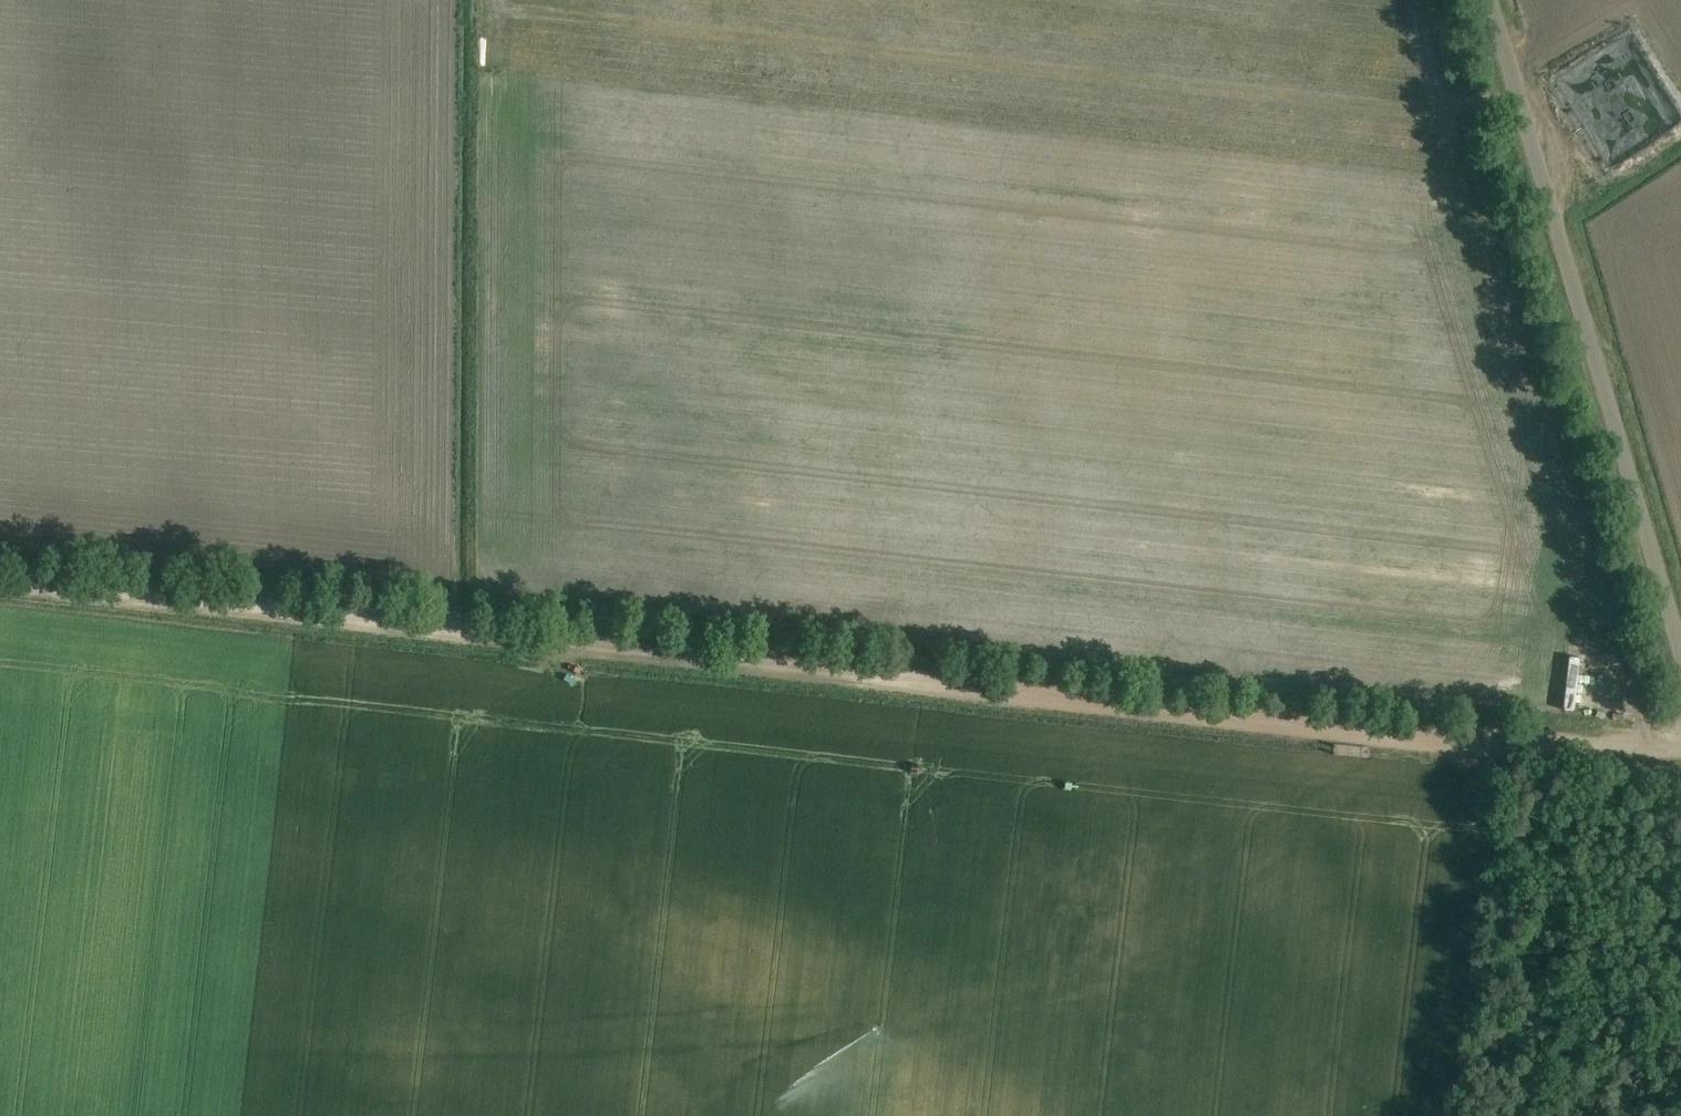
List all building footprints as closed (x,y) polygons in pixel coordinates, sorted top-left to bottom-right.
[(1580,653),(1574,705),(1624,710),(1627,681),(1591,677),(1593,654),(1580,653)]
